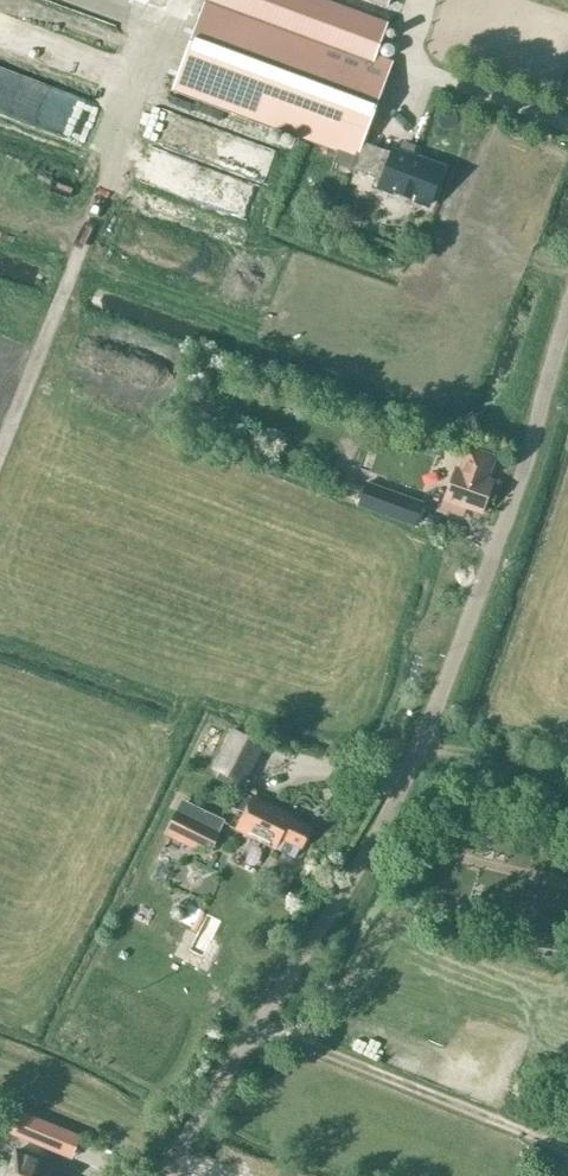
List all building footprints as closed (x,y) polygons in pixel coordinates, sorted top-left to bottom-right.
[(81,55),(88,32),(120,40),(128,9),(93,0),(0,0),(0,33),(81,55)] [(174,89),(355,156),(351,168),(383,180),(380,187),(429,205),(442,167),(394,150),(393,153),(362,142),(391,62),(268,17),(224,0),(207,0),(174,89)] [(388,24),(325,0),(224,0),(268,17),(376,56),(388,24)] [(386,11),(390,0),(358,0),(386,11)] [(61,125),(75,88),(0,59),(0,101),(61,125)] [(270,171),(280,144),(169,104),(159,131),(270,171)] [(171,181),(195,182),(195,156),(172,155),(171,181)] [(204,188),(256,209),(266,185),(214,164),(204,188)] [(457,468),(442,508),(441,511),(462,520),(465,511),(480,517),(493,481),(488,479),(496,458),(467,447),(459,469),(457,468)] [(424,504),(366,483),(357,508),(415,529),(424,504)] [(211,771),(219,775),(217,781),(233,789),(236,784),(244,788),(264,746),(230,730),(211,771)] [(230,806),(244,813),(237,829),(296,858),(312,827),(291,816),(292,814),(275,805),(274,807),(255,798),(256,796),(253,794),(252,797),(238,790),(230,806)] [(209,854),(220,833),(225,822),(181,801),(164,837),(194,852),(196,848),(209,854)] [(172,919),(180,923),(186,920),(189,912),(187,906),(179,903),(173,905),(170,913),(172,919)] [(559,955),(560,946),(540,942),(538,952),(559,955)] [(21,1139),(66,1156),(73,1137),(28,1119),(21,1139)] [(57,1167),(16,1149),(4,1175),(53,1175),(57,1167)]
